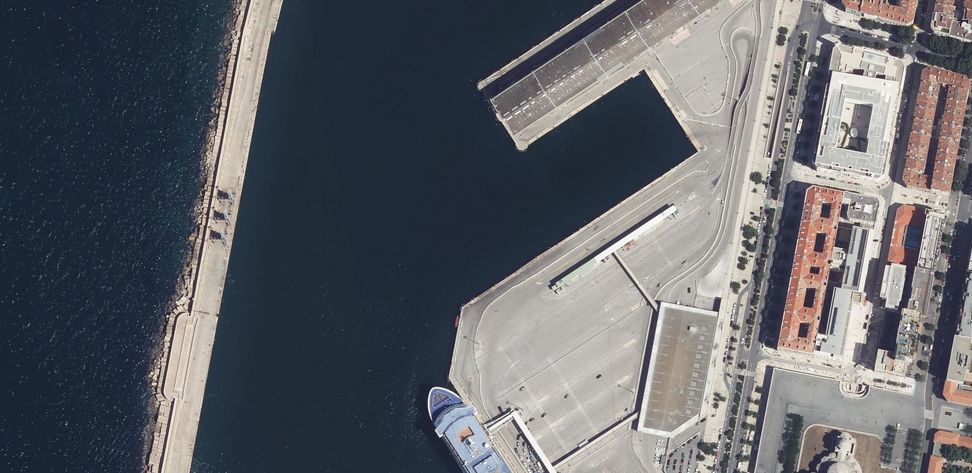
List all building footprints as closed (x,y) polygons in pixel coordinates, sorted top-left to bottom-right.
[(246,20),(249,21),(251,14),(255,0),(251,0),(246,20)] [(516,133),(632,56),(635,61),(645,55),(644,55),(641,50),(649,45),(674,29),(682,23),(700,12),(708,7),(718,0),(644,0),(645,2),(637,7),(634,2),(627,7),(492,96),(516,133)] [(860,16),(863,2),(858,1),(858,0),(843,0),(841,7),(846,13),(855,15),(860,16)] [(895,8),(902,9),(915,11),(917,0),(897,0),(895,8)] [(952,10),(954,10),(958,11),(959,2),(954,1),(950,0),(936,0),(936,4),(935,7),(952,10)] [(870,19),(878,21),(881,8),(881,5),(863,2),(860,16),(870,19)] [(965,2),(963,12),(971,14),(971,3),(965,2)] [(708,7),(700,12),(703,17),(710,11),(708,7)] [(954,10),(952,10),(935,7),(934,12),(933,17),(946,19),(949,20),(952,20),(954,10)] [(913,24),(915,11),(902,9),(901,12),(895,10),(881,8),(878,21),(886,23),(897,26),(906,28),(913,24)] [(963,12),(962,22),(963,23),(968,24),(971,24),(971,14),(963,12)] [(946,19),(933,17),(932,23),(931,29),(935,35),(940,36),(948,39),(952,24),(953,21),(952,20),(949,20),(946,19)] [(241,44),(244,45),(245,42),(246,36),(249,37),(249,38),(250,38),(253,29),(251,29),(251,30),(247,29),(249,23),(249,21),(246,20),(243,30),(241,44)] [(968,24),(963,23),(962,22),(956,21),(953,21),(952,24),(948,39),(958,41),(971,44),(971,24),(968,24)] [(682,23),(674,29),(677,33),(685,28),(682,23)] [(649,45),(641,50),(644,55),(652,50),(649,45)] [(829,78),(845,81),(848,68),(865,73),(864,79),(875,82),(877,76),(886,78),(884,87),(901,90),(905,69),(901,63),(840,47),(839,48),(837,45),(834,47),(833,51),(834,51),(829,78)] [(922,79),(921,85),(937,88),(940,73),(934,71),(929,70),(923,74),(922,79)] [(947,74),(940,73),(937,88),(940,88),(945,89),(949,90),(952,91),(955,77),(947,74)] [(959,78),(955,77),(952,91),(968,94),(970,86),(966,79),(965,79),(959,78)] [(845,81),(829,78),(812,164),(817,172),(877,183),(884,178),(901,90),(884,87),(845,81)] [(920,91),(918,97),(938,101),(940,88),(937,88),(921,85),(920,91)] [(967,99),(968,94),(952,91),(949,90),(947,103),(966,106),(967,99)] [(935,113),(938,101),(918,97),(917,103),(916,109),(935,113)] [(966,106),(947,103),(945,115),(964,118),(965,111),(966,106)] [(933,125),(935,113),(916,109),(915,114),(914,122),(933,125)] [(964,118),(945,115),(942,127),(961,131),(963,124),(964,118)] [(933,125),(914,122),(912,130),(911,135),(930,139),(933,125)] [(961,131),(942,127),(940,141),(959,145),(960,137),(961,131)] [(928,151),(930,139),(911,135),(910,143),(909,148),(928,151)] [(959,145),(940,141),(938,153),(957,157),(958,149),(959,145)] [(908,155),(907,160),(926,164),(928,151),(909,148),(908,155)] [(957,157),(938,153),(935,166),(954,169),(956,162),(957,157)] [(906,166),(905,172),(921,175),(924,176),(926,164),(907,160),(906,166)] [(954,173),(954,169),(935,166),(934,175),(953,178),(954,173)] [(921,175),(905,172),(903,182),(907,188),(914,190),(919,191),(921,178),(921,175)] [(952,181),(953,178),(934,175),(933,180),(932,184),(951,187),(952,181)] [(925,192),(930,193),(932,184),(933,180),(921,178),(919,191),(925,192)] [(951,187),(932,184),(930,193),(949,196),(950,190),(951,187)] [(806,194),(804,208),(821,211),(822,204),(826,205),(828,192),(820,191),(813,190),(806,194)] [(828,192),(826,205),(832,206),(831,212),(831,213),(840,215),(841,209),(838,209),(839,206),(841,206),(843,195),(835,194),(828,192)] [(877,217),(879,208),(879,205),(877,203),(876,202),(873,201),(863,199),(848,196),(843,195),(841,206),(849,208),(847,217),(847,220),(849,221),(851,222),(860,224),(859,231),(874,234),(875,230),(877,217)] [(917,271),(932,274),(934,264),(936,264),(941,241),(946,215),(912,208),(904,207),(897,211),(893,233),(887,265),(917,271)] [(801,223),(801,225),(834,231),(834,228),(837,229),(837,227),(840,215),(831,213),(829,223),(819,221),(821,211),(804,208),(801,223)] [(797,243),(815,246),(817,235),(826,237),(824,248),(833,249),(836,234),(833,233),(834,231),(801,225),(798,241),(797,243)] [(901,249),(924,254),(928,230),(905,226),(901,249)] [(859,231),(852,230),(848,251),(833,249),(831,263),(830,266),(830,268),(829,270),(844,272),(842,285),(827,283),(827,285),(826,287),(826,290),(829,290),(834,291),(862,297),(868,266),(874,234),(859,231)] [(794,259),(827,265),(828,263),(831,263),(833,249),(824,248),(822,258),(813,256),(815,246),(797,243),(797,246),(795,256),(794,259)] [(827,265),(794,259),(793,264),(791,277),(790,280),(823,287),(824,284),(827,285),(827,283),(829,270),(830,268),(827,268),(827,265)] [(909,314),(921,316),(926,317),(931,292),(935,274),(932,274),(917,271),(909,314)] [(966,277),(964,286),(959,311),(956,331),(954,338),(971,341),(971,278),(966,277)] [(787,297),(804,300),(806,290),(816,292),(814,302),(823,303),(824,297),(826,290),(823,289),(823,287),(790,280),(790,285),(787,297)] [(862,297),(834,291),(825,338),(817,337),(817,338),(813,357),(842,363),(853,303),(861,305),(862,297)] [(787,301),(784,315),(817,321),(817,319),(820,319),(823,303),(814,302),(812,312),(803,311),(804,300),(787,297),(787,301)] [(660,312),(641,413),(638,432),(670,438),(672,439),(708,415),(729,301),(722,300),(719,314),(661,303),(660,312)] [(912,363),(921,316),(909,314),(886,310),(878,350),(875,369),(874,372),(905,377),(908,362),(912,363)] [(712,317),(677,311),(655,431),(671,434),(693,419),(712,317)] [(781,328),(781,332),(798,335),(800,324),(810,326),(808,336),(817,338),(817,337),(819,324),(817,323),(817,321),(784,315),(781,328)] [(798,355),(800,342),(797,341),(798,335),(781,332),(777,351),(788,353),(798,355)] [(800,342),(798,355),(805,356),(813,357),(817,338),(808,336),(807,343),(800,342)] [(971,387),(971,341),(954,338),(951,352),(948,372),(946,382),(956,384),(971,387)] [(774,370),(755,472),(786,472),(799,403),(837,409),(840,383),(774,370)] [(954,393),(955,390),(956,384),(946,382),(945,390),(944,396),(948,402),(971,406),(971,396),(954,393)] [(173,393),(173,398),(175,398),(172,414),(171,414),(171,416),(172,417),(161,472),(165,472),(179,400),(180,393),(173,393)] [(971,449),(971,439),(969,439),(958,437),(939,433),(936,436),(935,439),(935,443),(932,458),(943,460),(945,461),(947,447),(955,449),(956,446),(971,449)] [(858,471),(859,468),(858,464),(854,463),(853,459),(850,457),(846,458),(847,455),(848,455),(847,456),(849,456),(850,456),(850,454),(852,443),(853,441),(852,441),(852,440),(851,440),(850,441),(850,439),(849,437),(847,435),(845,435),(843,435),(842,435),(840,437),(839,438),(837,438),(836,440),(837,440),(835,451),(834,451),(834,453),(834,454),(836,454),(836,453),(837,454),(837,456),(834,454),(830,455),(828,458),(824,458),(821,460),(821,464),(817,466),(816,469),(817,472),(818,472),(860,472),(858,471)] [(943,460),(932,458),(930,465),(929,472),(940,472),(943,460)]
